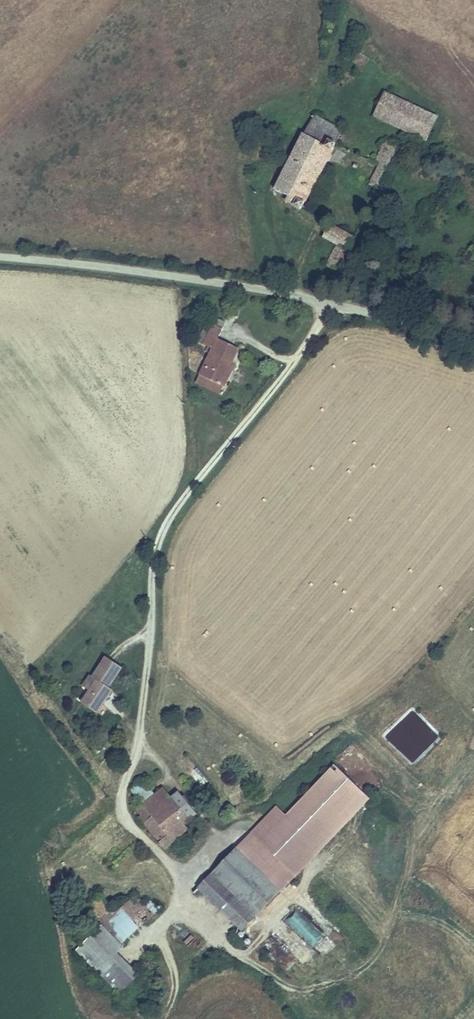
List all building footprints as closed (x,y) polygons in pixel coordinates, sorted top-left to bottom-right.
[(397,99),(385,93),(374,115),(386,121),(397,99)] [(397,99),(386,121),(427,140),(438,118),(397,99)] [(300,209),(340,136),(312,121),(274,190),(288,198),(286,202),(300,209)] [(381,190),(406,145),(392,138),(390,143),(386,141),(368,175),(373,177),(370,184),(381,190)] [(327,265),(336,271),(353,240),(332,227),(324,238),(339,245),(327,265)] [(197,382),(209,388),(213,379),(225,385),(235,366),(230,364),(237,347),(218,338),(224,326),(213,321),(205,342),(214,346),(197,382)] [(213,379),(209,388),(221,394),(225,385),(213,379)] [(92,677),(96,680),(82,703),(98,713),(113,690),(108,687),(121,667),(105,657),(92,677)] [(92,677),(90,676),(75,699),(82,703),(96,680),(92,677)] [(240,927),(367,797),(333,764),(284,814),(275,806),(192,891),(222,919),(226,915),(240,927)] [(164,844),(180,833),(178,829),(189,817),(174,794),(167,800),(159,790),(151,795),(141,783),(129,791),(164,844)] [(136,891),(140,888),(134,883),(131,886),(135,890),(136,891)] [(136,891),(152,909),(156,904),(140,888),(136,891)] [(118,907),(137,925),(152,909),(136,891),(135,890),(118,907)] [(91,901),(101,913),(111,904),(105,897),(100,892),(91,901)] [(114,931),(124,939),(137,925),(118,907),(111,904),(101,913),(104,917),(114,931)] [(284,920),(301,936),(312,924),(295,908),(284,920)] [(100,966),(106,971),(118,957),(117,955),(128,942),(124,939),(114,931),(104,917),(93,930),(104,939),(111,953),(100,966)] [(78,946),(100,966),(111,953),(104,939),(93,930),(78,946)] [(118,957),(106,971),(124,989),(131,981),(135,977),(137,975),(118,957)]
